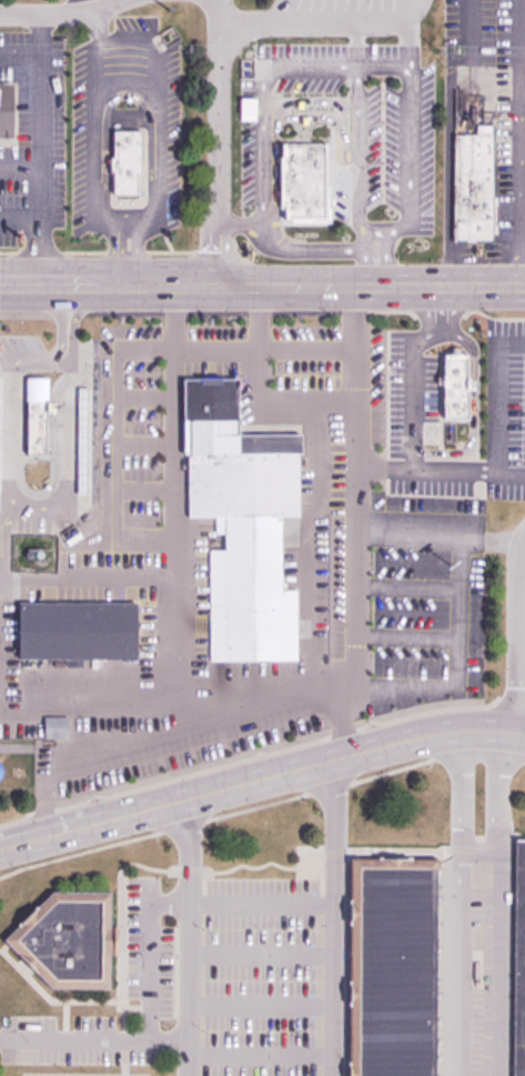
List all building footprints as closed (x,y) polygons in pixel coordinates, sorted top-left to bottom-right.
[(10,137),(9,83),(0,83),(0,137),(10,137)] [(109,197),(140,198),(140,131),(113,131),(112,154),(110,154),(109,197)] [(495,235),(454,235),(453,133),(495,133),(495,235)] [(321,214),(282,215),(281,147),(320,145),(321,214)] [(440,355),(463,355),(464,418),(441,419),(440,355)] [(23,379),(46,379),(46,412),(42,412),(41,453),(23,453),(23,379)] [(180,380),(234,380),(234,453),(295,453),(296,517),(279,517),(279,591),(295,591),(295,662),(209,663),(208,551),(222,551),(222,517),(185,517),(185,455),(180,455),(180,380)] [(74,494),(87,494),(88,386),(74,386),(74,494)] [(16,602),(133,602),(133,658),(16,658),(16,602)] [(42,739),(66,739),(66,718),(42,718),(42,739)] [(512,839),(524,840),(524,1075),(510,1075),(512,839)] [(433,859),(432,1075),(345,1075),(346,859),(433,859)] [(47,989),(0,941),(49,893),(105,893),(105,928),(110,928),(109,955),(104,955),(104,989),(47,989)]
